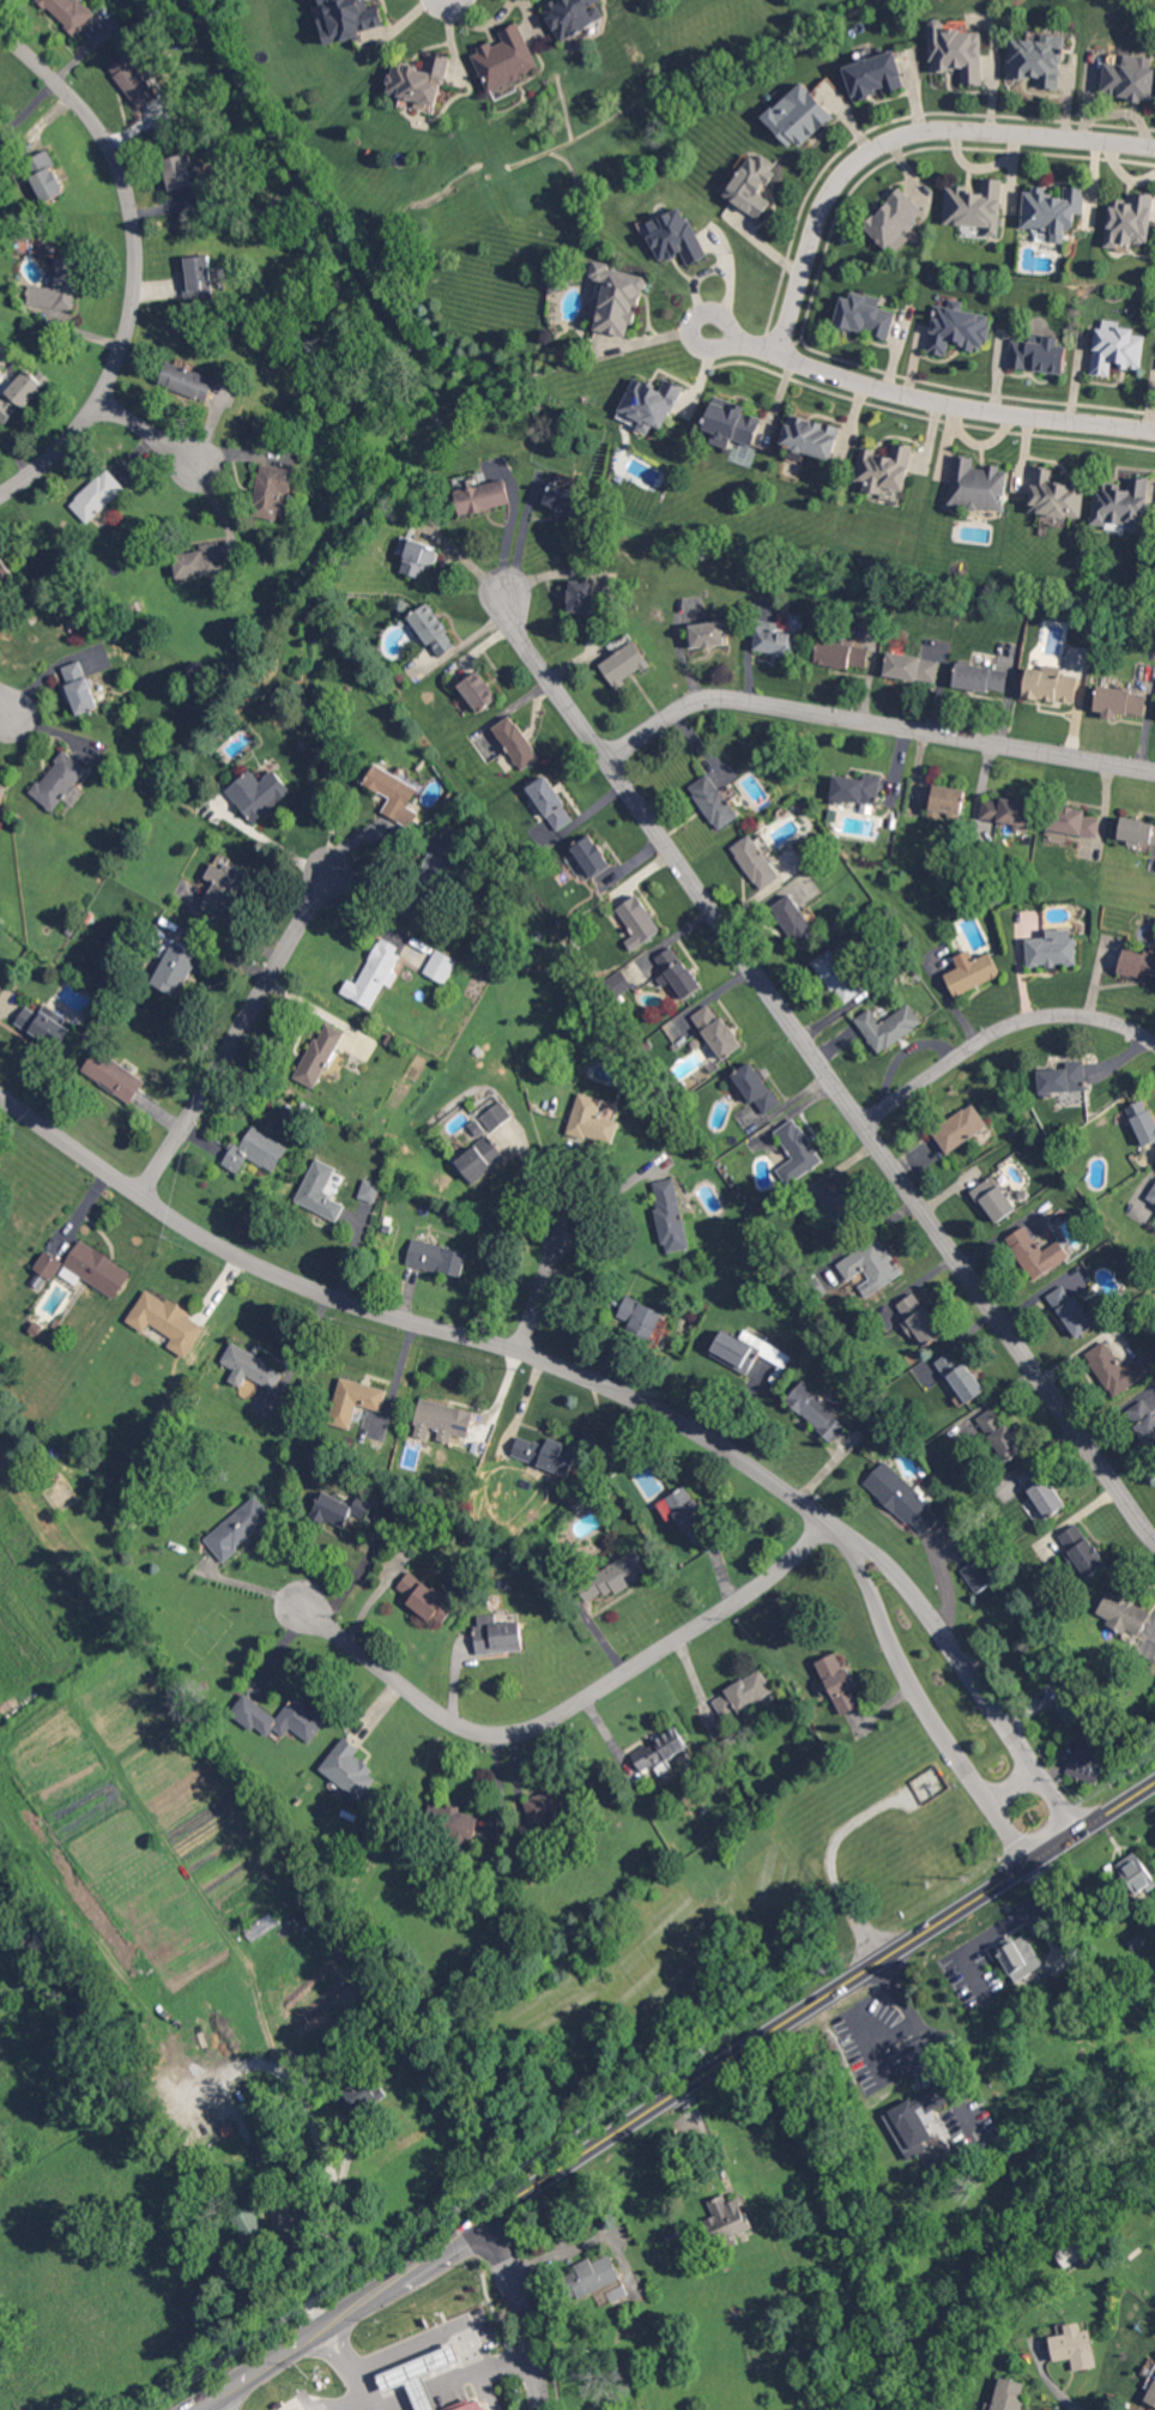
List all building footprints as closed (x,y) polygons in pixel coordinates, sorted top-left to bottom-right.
[(95,15),(80,0),(40,0),(75,35),(95,15)] [(386,28),(380,3),(371,6),(369,0),(323,0),(327,16),(319,18),(326,43),(386,28)] [(605,19),(598,3),(601,2),(600,0),(557,0),(544,6),(559,40),(605,19)] [(983,85),(982,29),(944,30),(944,19),(930,19),(930,70),(962,70),(962,85),(983,85)] [(540,68),(518,21),(498,31),(502,38),(471,53),(489,91),(540,68)] [(1010,77),(1037,78),(1037,88),(1063,88),(1063,34),(1042,34),(1042,40),(1011,39),(1010,77)] [(844,66),(854,100),(884,91),(884,93),(905,86),(895,50),(844,66)] [(141,109),(161,94),(129,53),(109,68),(141,109)] [(448,56),(429,53),(427,67),(392,61),(387,94),(416,99),(414,107),(439,111),(448,56)] [(1124,54),(1123,64),(1106,62),(1102,95),(1152,100),(1154,75),(1154,57),(1124,54)] [(833,114),(802,81),(762,117),(794,151),(833,114)] [(724,195),(759,219),(771,201),(759,193),(778,165),(754,149),(724,195)] [(164,158),(170,190),(194,185),(188,154),(164,158)] [(1002,179),(981,177),(980,188),(946,186),(944,224),(985,226),(984,236),(999,236),(1002,179)] [(924,211),(900,187),(864,224),(894,254),(911,236),(905,230),(924,211)] [(1022,228),(1043,228),(1043,234),(1051,234),(1051,242),(1064,243),(1065,228),(1075,228),(1075,213),(1083,213),(1084,187),(1065,187),(1064,197),(1046,196),(1046,189),(1023,188),(1022,228)] [(1148,246),(1154,194),(1131,191),(1130,201),(1110,199),(1106,242),(1148,246)] [(706,256),(684,206),(642,224),(659,262),(682,252),(687,265),(706,256)] [(184,297),(213,296),(211,255),(186,256),(187,271),(183,271),(184,297)] [(76,309),(81,259),(59,257),(58,272),(52,271),(50,287),(29,284),(27,304),(76,309)] [(629,336),(634,306),(641,307),(647,275),(609,269),(611,262),(594,260),(591,277),(605,280),(596,330),(629,336)] [(841,296),(834,325),(888,339),(895,311),(880,307),(882,298),(852,290),(850,299),(841,296)] [(948,355),(949,344),(985,349),(990,315),(962,311),(964,301),(951,299),(950,307),(935,305),(928,352),(948,355)] [(1141,368),(1145,335),(1133,334),(1133,328),(1119,326),(1119,321),(1103,319),(1102,328),(1095,327),(1091,374),(1110,376),(1111,365),(1141,368)] [(1065,371),(1066,345),(1058,344),(1059,335),(1030,334),(1029,340),(1010,340),(1009,368),(1065,371)] [(161,385),(212,401),(214,394),(223,397),(223,395),(232,398),(237,383),(167,363),(161,385)] [(46,384),(26,367),(10,387),(1,380),(0,381),(0,418),(5,423),(20,405),(25,409),(46,384)] [(682,385),(665,378),(661,388),(633,377),(616,419),(650,432),(653,425),(664,430),(682,385)] [(752,446),(762,418),(743,411),(745,406),(717,395),(701,438),(728,448),(732,438),(752,446)] [(780,445),(833,459),(841,426),(789,413),(780,445)] [(860,449),(854,487),(884,492),(885,488),(906,491),(913,445),(892,442),(891,454),(860,449)] [(1004,510),(1008,468),(974,465),(975,457),(953,455),(949,506),(1004,510)] [(297,470),(262,464),(254,513),(289,519),(297,470)] [(1029,513),(1082,518),(1085,484),(1053,480),(1054,468),(1034,466),(1029,513)] [(87,523),(126,487),(107,468),(69,504),(87,523)] [(546,504),(578,516),(585,494),(574,491),(578,480),(558,472),(546,504)] [(1148,478),(1129,476),(1128,485),(1094,483),(1091,528),(1145,531),(1148,478)] [(511,504),(505,479),(453,490),(458,515),(511,504)] [(402,571),(423,578),(428,564),(435,566),(442,548),(412,538),(402,571)] [(224,570),(220,543),(173,550),(178,578),(224,570)] [(15,579),(2,556),(0,557),(0,588),(15,579)] [(594,612),(595,581),(571,580),(570,612),(594,612)] [(410,615),(439,658),(458,645),(429,602),(410,615)] [(799,633),(777,632),(778,621),(756,620),(755,652),(798,654),(799,633)] [(691,623),(692,647),(726,646),(725,622),(691,623)] [(615,688),(651,664),(635,639),(599,662),(615,688)] [(814,662),(866,670),(869,647),(818,639),(814,662)] [(936,684),(940,660),(888,651),(883,674),(936,684)] [(79,715),(99,707),(81,659),(61,667),(79,715)] [(1005,694),(1009,670),(957,662),(953,686),(1005,694)] [(1022,694),(1072,705),(1078,676),(1060,672),(1061,666),(1043,663),(1041,670),(1028,667),(1022,694)] [(499,699),(480,670),(459,685),(479,713),(499,699)] [(1147,692),(1097,685),(1093,710),(1103,711),(1102,717),(1116,719),(1117,713),(1143,716),(1147,692)] [(492,727),(521,770),(540,757),(512,714),(492,727)] [(88,769),(65,750),(30,792),(53,811),(64,798),(73,805),(84,791),(75,784),(88,769)] [(419,788),(375,763),(363,783),(390,798),(382,812),(410,827),(419,812),(408,806),(419,788)] [(292,790),(273,769),(260,780),(249,768),(225,790),(255,823),(292,790)] [(738,817),(711,772),(689,785),(716,830),(738,817)] [(877,805),(881,776),(863,773),(862,778),(834,774),(830,798),(877,805)] [(576,819),(547,774),(527,787),(534,798),(528,802),(540,820),(529,827),(539,843),(576,819)] [(8,784),(0,781),(0,805),(1,806),(8,784)] [(940,813),(960,817),(965,790),(934,784),(928,817),(939,819),(940,813)] [(1001,802),(984,800),(982,820),(1001,822),(1000,831),(1025,834),(1029,800),(1001,797),(1001,802)] [(1100,818),(1084,816),(1085,808),(1053,804),(1049,830),(1098,836),(1100,818)] [(1154,846),(1154,823),(1121,817),(1117,839),(1154,846)] [(571,844),(592,878),(612,865),(591,831),(571,844)] [(758,891),(779,878),(753,833),(732,845),(758,891)] [(588,878),(577,851),(567,855),(578,882),(588,878)] [(460,861),(427,853),(422,876),(455,884),(460,861)] [(201,905),(222,918),(248,875),(227,862),(223,868),(213,863),(205,878),(214,883),(201,905)] [(818,933),(790,892),(770,905),(799,947),(818,933)] [(616,908),(633,934),(625,940),(632,951),(662,930),(638,893),(616,908)] [(1026,937),(1026,965),(1077,964),(1076,938),(1071,938),(1071,929),(1046,929),(1046,937),(1026,937)] [(398,953),(389,949),(391,943),(379,937),(358,983),(347,978),(341,993),(373,1008),(398,953)] [(176,997),(196,962),(193,960),(199,950),(176,938),(152,983),(176,997)] [(702,988),(673,945),(643,965),(653,979),(664,971),(684,1000),(702,988)] [(1154,978),(1154,953),(1124,946),(1118,969),(1154,978)] [(842,1004),(862,990),(833,947),(814,960),(842,1004)] [(424,974),(447,983),(457,957),(434,948),(424,974)] [(990,952),(975,959),(970,948),(954,956),(959,967),(944,974),(954,996),(1001,975),(990,952)] [(854,1018),(877,1053),(923,1024),(910,1003),(881,1022),(871,1007),(854,1018)] [(71,1029),(59,1021),(63,1015),(45,1004),(39,1014),(25,1005),(14,1023),(59,1049),(71,1029)] [(297,1080),(318,1088),(342,1029),(321,1021),(297,1080)] [(146,1081),(96,1047),(81,1070),(130,1104),(146,1081)] [(1067,1061),(1067,1068),(1038,1069),(1039,1093),(1087,1091),(1085,1060),(1067,1061)] [(731,1074),(760,1117),(780,1104),(752,1061),(731,1074)] [(602,1099),(578,1092),(566,1131),(611,1145),(619,1121),(597,1115),(602,1099)] [(1154,1140),(1154,1114),(1146,1097),(1125,1108),(1144,1145),(1154,1140)] [(512,1116),(500,1099),(479,1116),(492,1132),(512,1116)] [(944,1152),(988,1127),(974,1103),(931,1127),(944,1152)] [(792,1158),(777,1169),(787,1185),(824,1161),(795,1118),(775,1131),(792,1158)] [(289,1144),(251,1126),(241,1146),(233,1142),(222,1165),(239,1173),(246,1158),(275,1172),(289,1144)] [(506,1157),(487,1134),(455,1160),(473,1184),(506,1157)] [(338,1221),(345,1203),(324,1194),(336,1166),(315,1157),(295,1202),(338,1221)] [(971,1191),(995,1224),(1017,1208),(993,1175),(971,1191)] [(689,1248),(674,1177),(649,1182),(662,1244),(666,1243),(668,1252),(689,1248)] [(841,1230),(861,1216),(834,1177),(815,1190),(841,1230)] [(375,1202),(381,1183),(364,1178),(358,1197),(375,1202)] [(1154,1205),(1154,1181),(1145,1200),(1154,1205)] [(1059,1239),(1042,1250),(1027,1226),(1006,1239),(1033,1281),(1070,1257),(1059,1239)] [(902,1274),(878,1236),(836,1263),(848,1281),(863,1271),(868,1279),(859,1285),(866,1297),(902,1274)] [(467,1252),(412,1237),(405,1263),(460,1278),(467,1252)] [(132,1270),(79,1239),(63,1266),(116,1297),(132,1270)] [(51,1280),(64,1262),(46,1249),(33,1267),(51,1280)] [(1046,1297),(1077,1338),(1095,1324),(1065,1283),(1046,1297)] [(187,1358),(207,1324),(166,1300),(166,1301),(145,1289),(126,1321),(145,1332),(150,1324),(173,1337),(167,1346),(187,1358)] [(896,1304),(906,1319),(903,1321),(921,1348),(944,1333),(915,1291),(896,1304)] [(614,1320),(651,1338),(663,1312),(626,1294),(614,1320)] [(760,1350),(722,1329),(708,1353),(746,1375),(760,1350)] [(740,1338),(760,1349),(758,1354),(784,1368),(791,1355),(744,1330),(740,1338)] [(1123,1366),(1106,1340),(1086,1353),(1114,1396),(1154,1369),(1154,1352),(1152,1347),(1123,1366)] [(274,1390),(285,1370),(231,1342),(220,1362),(234,1369),(228,1380),(241,1387),(247,1376),(274,1390)] [(984,1392),(954,1346),(914,1372),(924,1388),(946,1373),(966,1403),(984,1392)] [(388,1389),(341,1376),(328,1423),(351,1429),(358,1405),(381,1411),(388,1389)] [(830,1441),(848,1423),(802,1380),(785,1399),(830,1441)] [(1154,1448),(1154,1413),(1152,1409),(1154,1407),(1154,1383),(1121,1407),(1152,1450),(1154,1448)] [(468,1438),(475,1410),(421,1398),(412,1436),(428,1439),(431,1429),(439,1431),(437,1440),(451,1443),(453,1435),(468,1438)] [(1025,1449),(995,1406),(975,1419),(1005,1462),(1025,1449)] [(548,1436),(545,1444),(518,1434),(510,1455),(568,1476),(577,1453),(564,1448),(566,1443),(548,1436)] [(939,1519),(926,1506),(929,1502),(884,1459),(863,1481),(921,1537),(939,1519)] [(1019,1474),(1045,1519),(1065,1507),(1039,1462),(1019,1474)] [(712,1534),(684,1486),(655,1503),(666,1522),(676,1516),(693,1544),(712,1534)] [(203,1538),(222,1561),(274,1519),(256,1496),(203,1538)] [(1023,1503),(1035,1521),(1043,1516),(1032,1497),(1023,1503)] [(1107,1566),(1079,1522),(1058,1534),(1086,1579),(1107,1566)] [(649,1571),(635,1549),(592,1576),(601,1591),(609,1585),(614,1594),(649,1571)] [(961,1567),(975,1593),(997,1582),(984,1555),(961,1567)] [(397,1587),(410,1597),(406,1602),(430,1621),(448,1599),(410,1570),(397,1587)] [(1138,1639),(1151,1608),(1107,1589),(1094,1620),(1138,1639)] [(523,1651),(522,1621),(496,1622),(496,1614),(475,1615),(477,1653),(523,1651)] [(861,1705),(853,1687),(856,1685),(848,1667),(843,1670),(835,1652),(816,1661),(840,1715),(861,1705)] [(773,1690),(760,1669),(711,1699),(723,1720),(773,1690)] [(277,1718),(246,1692),(231,1711),(266,1739),(274,1728),(284,1736),(291,1728),(310,1743),(328,1720),(297,1694),(277,1718)] [(1071,1727),(1079,1720),(1061,1700),(1053,1707),(1071,1727)] [(688,1747),(676,1726),(630,1753),(640,1771),(651,1765),(658,1776),(671,1768),(667,1760),(688,1747)] [(361,1748),(344,1736),(319,1769),(361,1801),(380,1775),(355,1756),(361,1748)] [(1067,1772),(1097,1783),(1109,1751),(1090,1744),(1089,1749),(1077,1744),(1067,1772)] [(523,1799),(532,1822),(574,1806),(565,1783),(523,1799)] [(478,1812),(444,1808),(441,1836),(475,1840),(478,1812)] [(1135,1895),(1154,1882),(1154,1881),(1136,1851),(1115,1864),(1135,1895)] [(277,1926),(270,1912),(243,1926),(250,1940),(277,1926)] [(1043,1969),(1028,1933),(1015,1938),(1014,1936),(996,1943),(1012,1981),(1043,1969)] [(416,2040),(399,2050),(407,2064),(424,2053),(416,2040)] [(383,2094),(357,2115),(339,2094),(359,2077),(363,2082),(370,2076),(383,2094)] [(882,2114),(907,2160),(927,2149),(923,2142),(933,2136),(926,2124),(937,2119),(932,2110),(951,2099),(941,2081),(882,2114)] [(246,2195),(271,2237),(258,2246),(253,2237),(243,2242),(229,2218),(240,2211),(235,2201),(246,2195)] [(707,2201),(721,2240),(753,2229),(741,2196),(727,2201),(724,2195),(707,2201)] [(619,2278),(572,2302),(560,2278),(574,2271),(573,2266),(587,2259),(588,2263),(607,2253),(619,2278)] [(1090,2329),(1081,2330),(1079,2322),(1064,2324),(1066,2333),(1050,2336),(1054,2361),(1070,2359),(1072,2371),(1096,2367),(1090,2329)] [(433,2396),(438,2394),(429,2371),(460,2360),(454,2344),(377,2373),(383,2391),(407,2383),(417,2409),(438,2409),(433,2396)] [(1000,2375),(988,2409),(1019,2409),(1028,2385),(1000,2375)] [(1147,2401),(1154,2405),(1154,2382),(1147,2401)] [(477,2397),(441,2409),(482,2409),(477,2397)]
